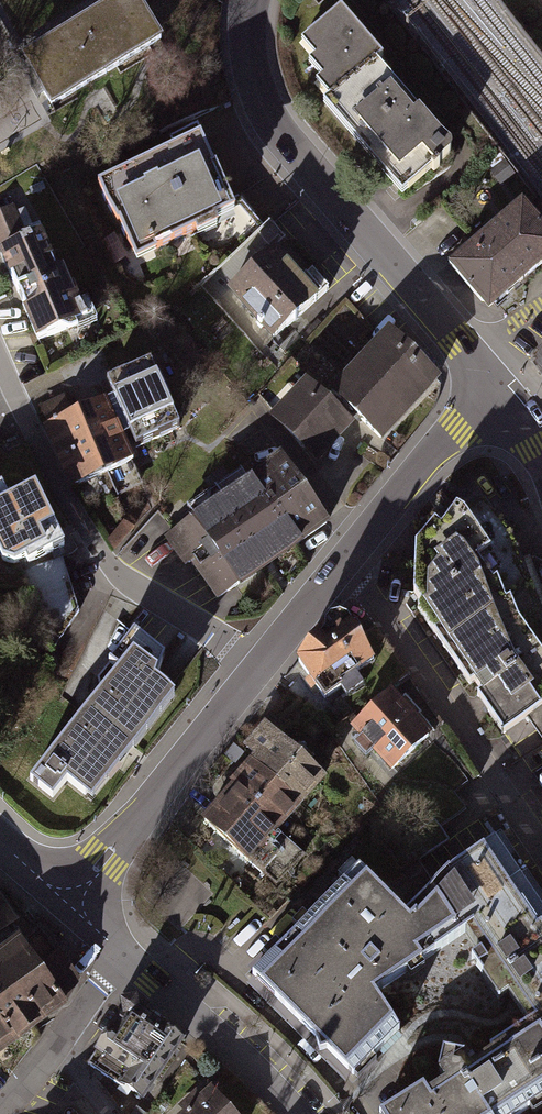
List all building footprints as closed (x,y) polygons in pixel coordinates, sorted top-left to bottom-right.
[(131,0),(113,0),(18,58),(50,109),(157,43),(131,0)] [(382,57),(341,9),(305,40),(340,82),(326,94),(406,185),(432,162),(443,152),(370,67),(382,57)] [(193,146),(95,192),(131,268),(229,221),(193,146)] [(449,261),(487,308),(541,264),(541,228),(522,203),(485,232),(449,261)] [(0,217),(0,255),(0,262),(37,348),(76,331),(26,237),(13,211),(0,217)] [(260,259),(230,286),(276,337),(326,291),(280,241),(260,259)] [(437,380),(392,337),(327,406),(313,394),(283,427),(307,447),(323,431),(344,406),(351,413),(378,436),(437,380)] [(531,355),(541,371),(541,347),(531,355)] [(146,365),(105,382),(110,394),(133,447),(175,431),(146,365)] [(133,447),(110,394),(73,409),(100,474),(139,458),(133,447)] [(100,474),(73,409),(42,424),(68,488),(100,474)] [(290,476),(278,459),(171,532),(194,566),(218,600),(270,565),(325,527),(290,476)] [(3,583),(63,556),(33,489),(2,503),(0,499),(0,575),(3,583)] [(537,613),(509,538),(475,497),(430,524),(411,548),(409,594),(419,608),(414,611),(500,737),(525,720),(541,744),(541,623),(537,613)] [(348,625),(298,660),(310,677),(326,700),(376,665),(348,625)] [(120,667),(31,777),(51,794),(66,776),(89,796),(175,692),(156,677),(163,654),(136,632),(112,661),(120,667)] [(392,699),(348,740),(381,776),(426,735),(392,699)] [(241,753),(250,761),(297,803),(320,777),(264,727),(241,753)] [(297,803),(250,761),(204,819),(249,860),(251,857),(266,840),(297,803)] [(248,978),(351,1081),(399,1036),(373,994),(468,932),(516,1002),(537,1032),(479,1069),(428,1102),(420,1090),(381,1113),(528,1113),(541,1105),(541,908),(496,841),(440,877),(402,917),(355,871),(248,978)] [(186,866),(169,888),(201,913),(218,892),(186,866)] [(16,924),(0,900),(0,935),(16,924)] [(21,943),(63,1004),(81,992),(39,931),(21,943)] [(21,943),(0,957),(0,1046),(63,1004),(21,943)] [(137,1006),(95,1048),(149,1102),(191,1060),(137,1006)] [(180,1113),(241,1113),(221,1085),(180,1113)]
